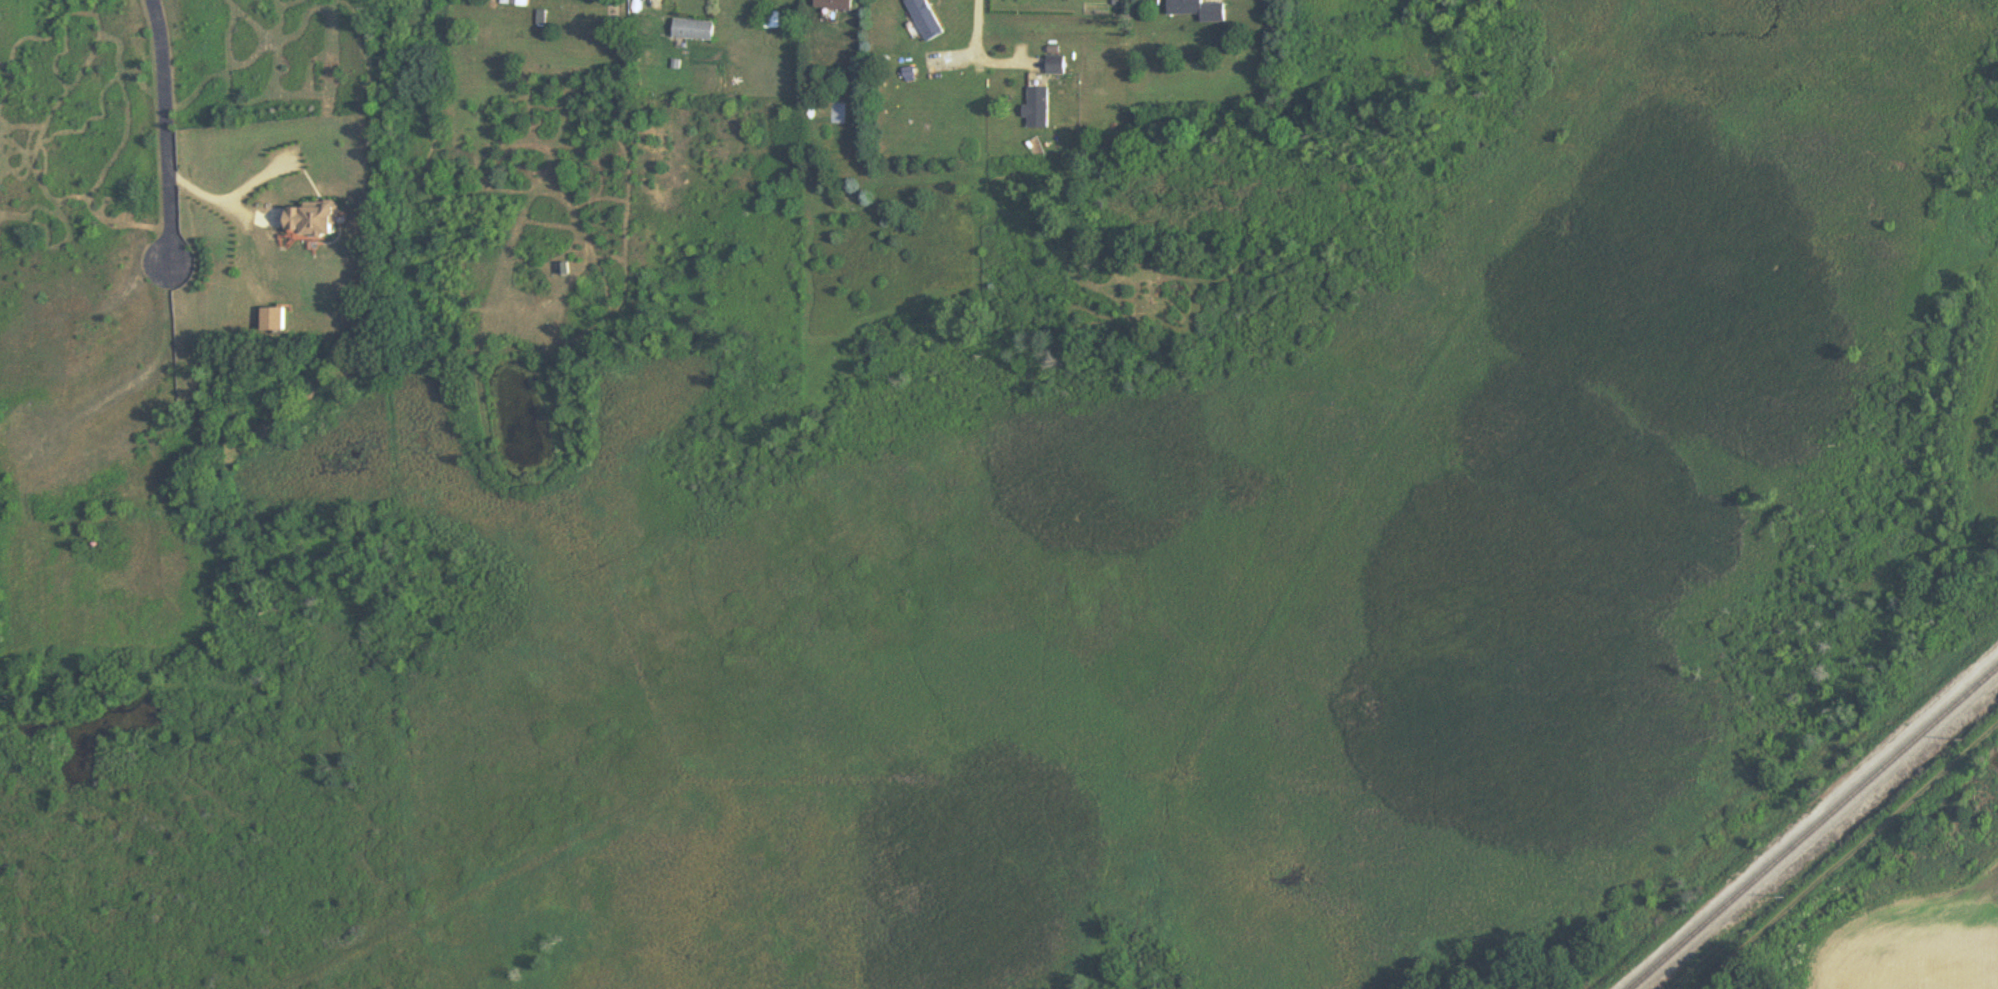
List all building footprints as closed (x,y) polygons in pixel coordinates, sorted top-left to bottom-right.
[(813,9),(851,12),(852,0),(814,0),(813,9)] [(925,44),(943,35),(925,0),(908,0),(903,2),(925,44)] [(1201,0),(1167,0),(1167,17),(1200,16),(1200,24),(1225,23),(1224,4),(1202,5),(1201,0)] [(671,39),(711,43),(713,24),(673,20),(671,39)] [(1065,76),(1065,57),(1046,57),(1046,76),(1065,76)] [(1027,130),(1047,130),(1047,91),(1027,91),(1027,130)] [(283,210),(283,238),(332,238),(332,204),(301,204),(301,210),(283,210)] [(259,310),(259,334),(283,334),(283,310),(259,310)]
